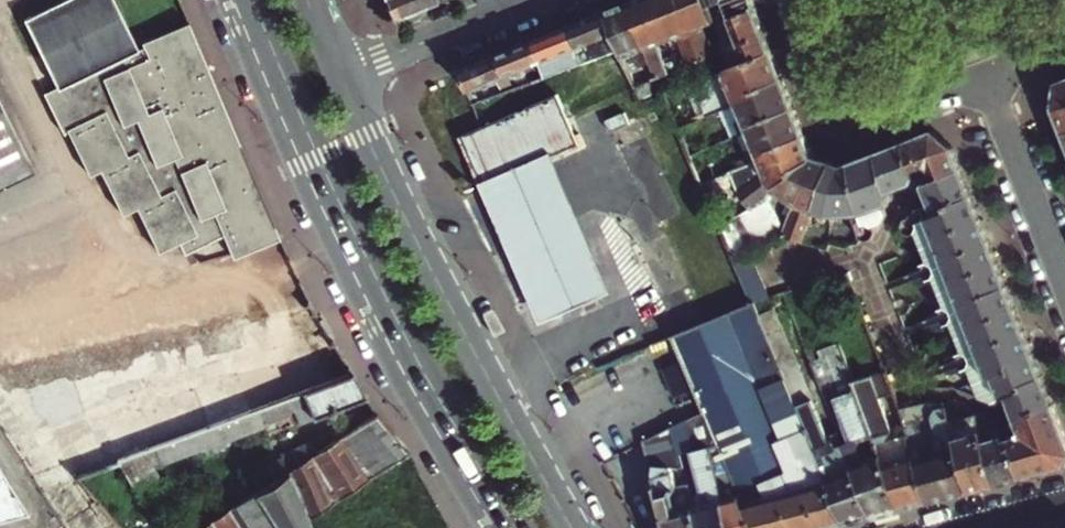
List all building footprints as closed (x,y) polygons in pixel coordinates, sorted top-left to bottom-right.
[(207,61),(190,20),(145,41),(147,46),(141,49),(118,0),(60,0),(26,16),(59,86),(46,93),(65,132),(70,130),(91,175),(102,170),(124,214),(137,208),(155,243),(159,252),(180,243),(186,254),(225,236),(236,257),(281,236),(207,61)] [(415,6),(413,0),(388,0),(394,15),(415,6)] [(671,40),(655,0),(638,0),(630,3),(654,64),(660,79),(672,74),(660,44),(671,40)] [(706,61),(682,0),(655,0),(671,40),(681,36),(693,66),(706,61)] [(716,21),(708,0),(682,0),(706,61),(718,56),(706,26),(716,21)] [(716,21),(717,23),(756,8),(753,0),(708,0),(716,21)] [(654,64),(630,3),(607,12),(621,48),(630,73),(654,64)] [(756,8),(717,23),(729,52),(731,58),(747,52),(751,61),(774,52),(756,8)] [(607,12),(571,27),(584,62),(587,61),(621,48),(607,12)] [(548,76),(584,62),(571,27),(534,41),(548,76)] [(548,76),(534,41),(499,55),(512,90),(519,87),(548,76)] [(751,61),(735,67),(729,69),(736,87),(716,95),(712,87),(699,92),(708,116),(721,110),(730,107),(750,99),(748,94),(785,80),(774,52),(751,61)] [(512,90),(499,55),(463,69),(477,103),(512,90)] [(759,122),(796,107),(785,80),(748,94),(750,99),(730,107),(734,119),(713,128),(719,144),(738,136),(761,127),(759,122)] [(577,132),(560,93),(463,137),(486,191),(558,158),(584,146),(577,132)] [(770,150),(807,135),(796,107),(759,122),(761,127),(738,136),(743,149),(736,152),(733,144),(721,148),(722,153),(729,171),(744,166),(760,159),(771,155),(770,150)] [(724,118),(721,110),(708,116),(697,120),(700,128),(724,118)] [(30,176),(0,111),(0,190),(30,176)] [(628,113),(609,122),(612,128),(618,126),(620,130),(632,125),(628,113)] [(930,182),(964,168),(956,148),(935,131),(904,143),(918,180),(916,186),(919,189),(917,193),(921,196),(930,182)] [(816,158),(807,135),(770,150),(771,155),(760,159),(765,172),(738,190),(748,204),(774,186),(791,174),(790,168),(816,158)] [(918,180),(904,143),(896,147),(901,161),(899,165),(908,188),(914,186),(917,193),(919,189),(916,186),(918,180)] [(887,150),(883,152),(897,192),(901,190),(908,188),(899,165),(901,161),(896,147),(887,150)] [(883,152),(877,154),(894,199),(896,197),(894,193),(897,192),(883,152)] [(894,199),(877,154),(850,165),(869,228),(883,223),(886,215),(884,209),(889,207),(887,204),(891,203),(894,199)] [(558,158),(486,191),(545,322),(616,290),(558,158)] [(813,210),(833,164),(816,159),(816,158),(790,168),(791,174),(774,186),(793,206),(782,232),(800,242),(813,210)] [(869,228),(850,165),(844,168),(833,164),(813,210),(826,216),(848,212),(856,239),(862,242),(868,241),(871,234),(869,228)] [(744,166),(729,171),(732,179),(747,173),(744,166)] [(930,182),(921,196),(921,197),(930,194),(934,205),(914,213),(909,219),(904,221),(900,226),(902,229),(950,210),(949,206),(974,196),(964,168),(930,182)] [(957,228),(983,218),(974,196),(949,206),(950,210),(902,229),(903,233),(909,236),(916,233),(921,247),(958,232),(957,228)] [(732,215),(721,223),(731,247),(738,263),(749,255),(732,215)] [(992,241),(983,218),(957,228),(958,232),(921,247),(926,262),(908,269),(912,277),(968,255),(966,251),(992,241)] [(645,247),(645,248),(671,237),(671,236),(645,247)] [(1000,263),(992,241),(966,251),(968,255),(912,277),(914,285),(933,278),(938,292),(976,277),(975,273),(1000,263)] [(1009,286),(1000,263),(975,273),(976,277),(938,292),(944,307),(926,314),(929,322),(984,301),(983,296),(1009,286)] [(983,296),(984,301),(929,322),(933,331),(951,324),(957,337),(993,323),(992,318),(1018,309),(1009,286),(983,296)] [(809,428),(848,524),(874,517),(854,453),(844,429),(833,433),(816,391),(827,386),(817,364),(800,324),(787,329),(778,307),(763,312),(794,389),(809,428)] [(1000,340),(1026,330),(1018,309),(992,318),(993,323),(957,337),(962,352),(944,359),(946,365),(1001,344),(1000,340)] [(726,461),(784,438),(731,314),(674,337),(712,427),(720,446),(726,461)] [(0,384),(0,418),(65,521),(69,527),(121,527),(81,476),(115,463),(149,451),(252,413),(230,354),(244,350),(237,324),(0,384)] [(1035,354),(1026,330),(1000,340),(1001,344),(946,365),(949,374),(968,368),(974,383),(1011,369),(1010,364),(1035,354)] [(854,453),(874,517),(903,509),(885,448),(858,381),(843,344),(823,352),(826,360),(817,364),(827,386),(838,382),(854,425),(844,429),(854,453)] [(999,397),(1003,397),(1005,396),(1026,389),(1025,384),(1044,376),(1035,354),(1010,364),(1011,369),(974,383),(979,397),(988,399),(999,397)] [(355,374),(252,413),(149,451),(159,467),(202,451),(204,456),(224,449),(223,443),(264,427),(262,422),(295,409),(300,423),(369,397),(355,374)] [(885,448),(903,509),(931,502),(902,409),(888,374),(858,381),(885,448)] [(1025,384),(1026,389),(1046,382),(1044,376),(1025,384)] [(827,386),(844,429),(854,425),(838,382),(827,386)] [(1049,389),(1046,382),(1026,389),(1005,396),(1003,397),(999,397),(1001,404),(1002,408),(1016,409),(1052,396),(1049,389)] [(809,428),(794,389),(779,395),(795,433),(809,428)] [(1055,405),(1052,396),(1016,409),(1002,408),(1001,413),(1017,419),(1055,405)] [(951,497),(924,402),(902,409),(931,502),(951,497)] [(972,491),(947,403),(924,402),(951,497),(972,491)] [(998,485),(977,411),(952,404),(947,403),(972,491),(998,485)] [(1001,413),(1000,413),(999,417),(1010,449),(1017,448),(1025,478),(1064,467),(1064,431),(1055,405),(1017,419),(1001,413)] [(999,417),(977,411),(998,485),(1025,478),(1017,448),(1010,449),(999,417)] [(274,478),(196,527),(313,527),(307,517),(410,451),(378,412),(317,450),(274,478)] [(65,521),(0,418),(0,527),(55,527),(65,521)] [(669,527),(733,527),(721,482),(712,448),(720,446),(712,427),(693,434),(697,452),(695,453),(703,486),(691,490),(690,484),(679,487),(675,470),(686,468),(674,422),(653,428),(656,479),(669,527)] [(848,524),(809,428),(795,433),(800,448),(790,452),(784,438),(726,461),(734,479),(754,527),(832,527),(848,524)] [(268,468),(274,478),(317,450),(310,439),(281,457),(283,459),(268,468)] [(159,467),(149,451),(115,463),(158,527),(188,527),(174,508),(179,505),(165,484),(160,487),(149,471),(159,467)] [(733,527),(754,527),(734,479),(721,482),(733,527)]
